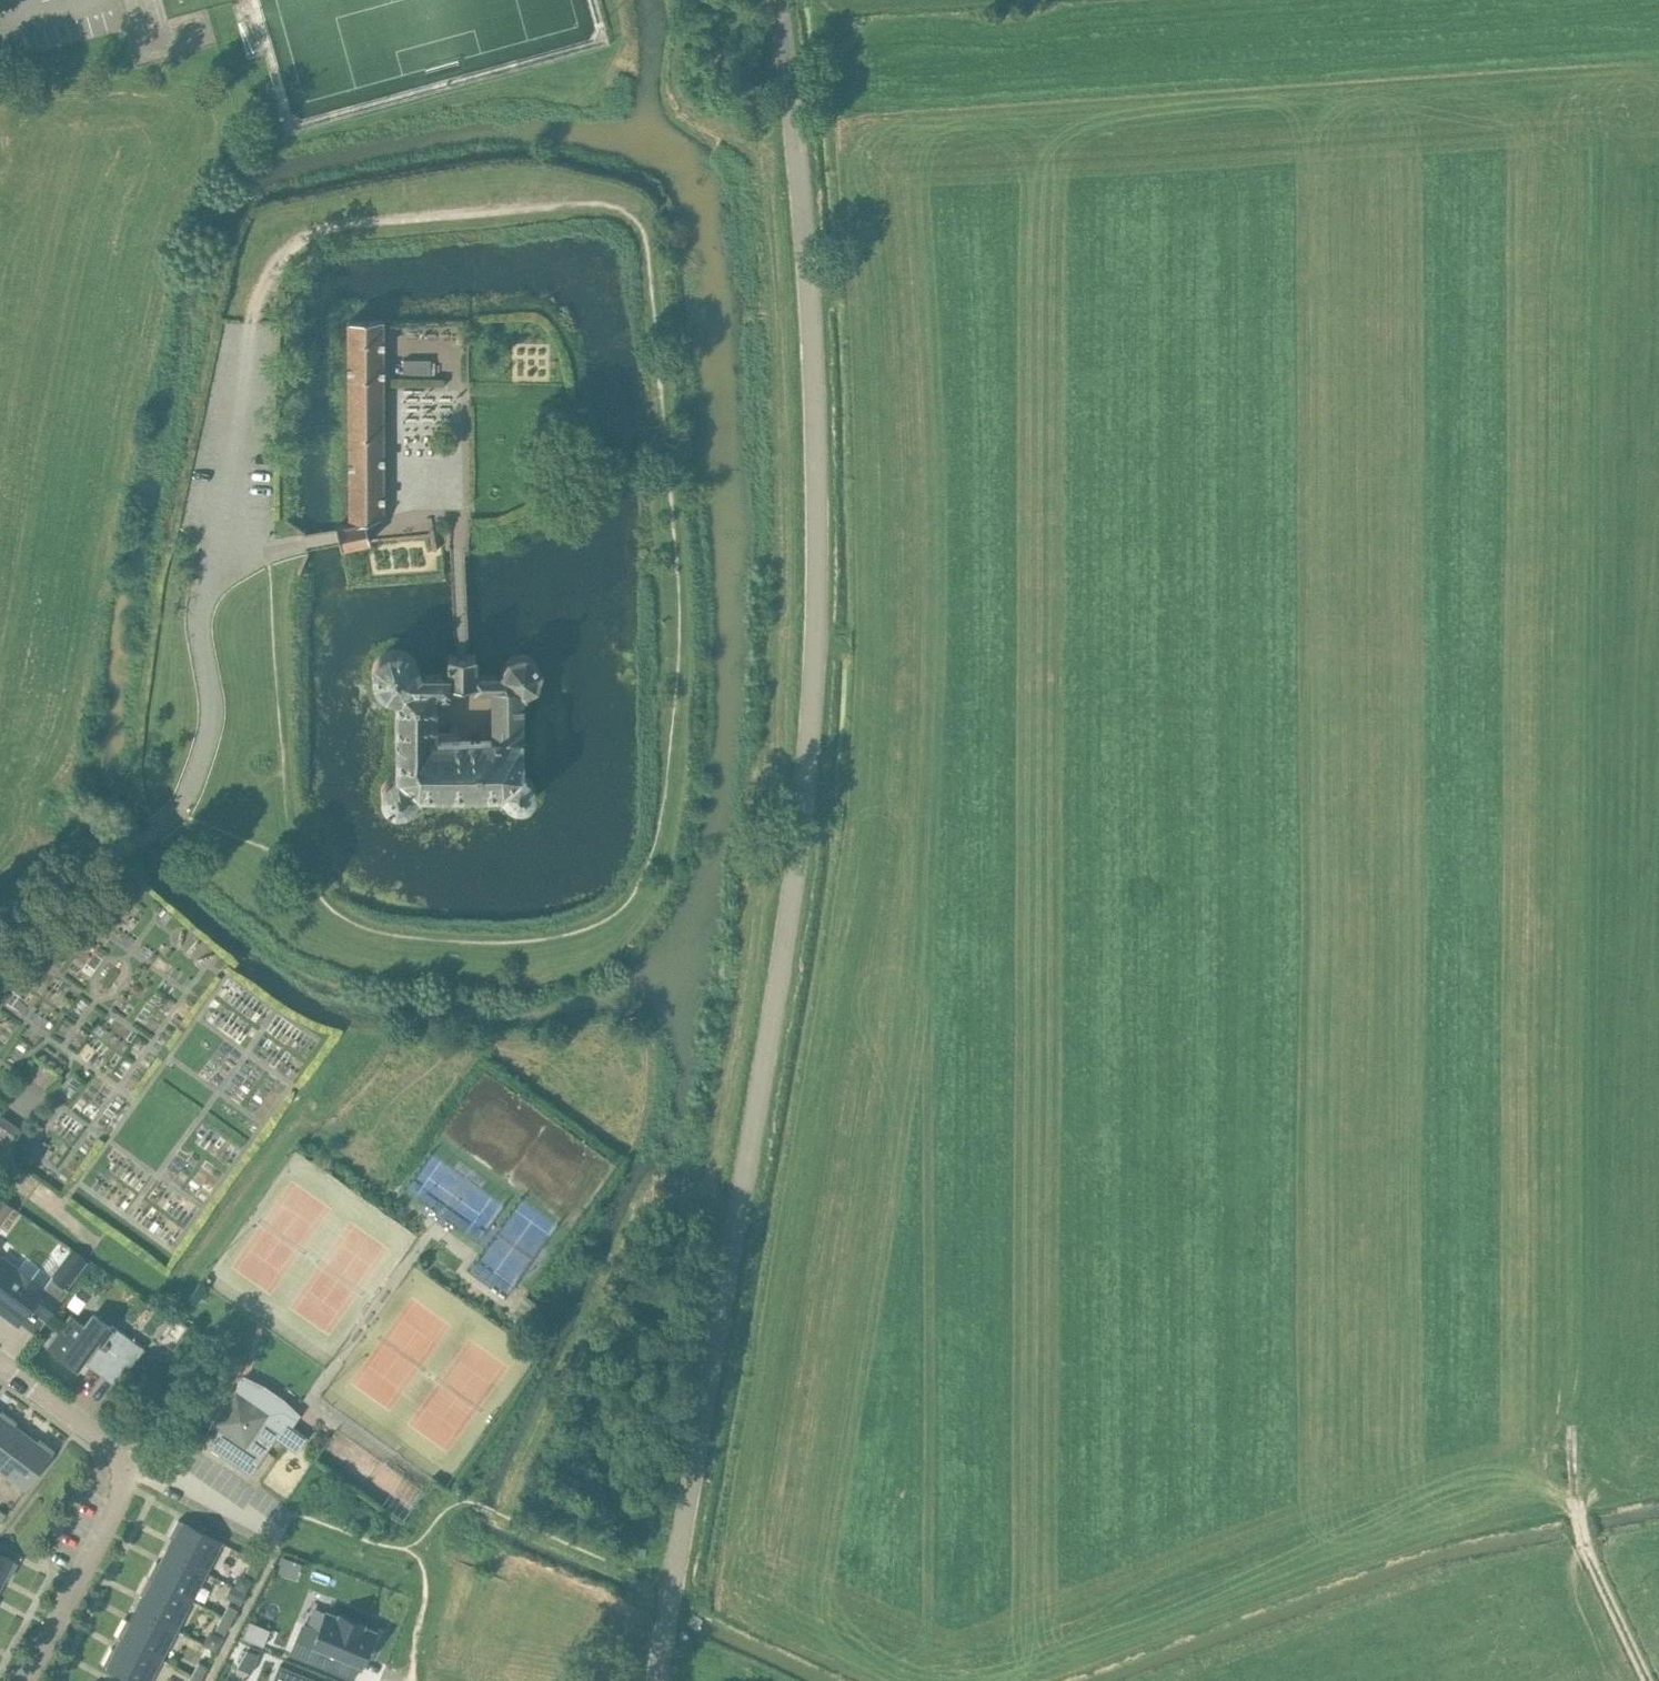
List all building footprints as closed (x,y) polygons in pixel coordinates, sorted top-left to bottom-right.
[(348,525),(337,527),(339,538),(341,550),(370,544),(369,537),(368,532),(366,525),(385,520),(385,383),(385,323),(347,324),(348,525)] [(403,375),(430,375),(430,359),(403,359),(403,375)] [(476,653),(460,653),(447,653),(447,672),(428,672),(422,672),(421,666),(418,660),(414,655),(409,651),(403,648),(397,647),(390,648),(384,651),(379,654),(375,659),(372,665),(371,672),(372,678),(374,684),(378,689),(383,694),(388,697),(395,698),(395,706),(395,773),(390,775),(386,778),(382,783),(381,788),(380,794),(382,799),(385,804),(389,808),(394,810),(399,811),(405,810),(410,808),(414,804),(417,799),(419,794),(501,794),(503,798),(506,801),(510,804),(515,806),(520,806),(525,805),(529,803),(532,799),(535,795),(536,790),(536,786),(534,781),(532,777),(528,774),(524,771),(524,696),(530,694),(536,691),(540,686),(543,681),(545,674),(544,668),(541,662),(537,657),(532,653),(526,651),(519,651),(513,652),(507,656),(503,660),(500,666),(499,673),(494,673),(476,673),(476,653)] [(13,1142),(23,1129),(0,1113),(0,1133),(13,1142)] [(14,1208),(0,1197),(0,1227),(14,1208)] [(41,1284),(2,1256),(0,1259),(0,1301),(8,1307),(4,1312),(18,1323),(30,1307),(47,1319),(69,1289),(67,1288),(88,1260),(71,1248),(50,1276),(48,1275),(41,1284)] [(144,1350),(113,1327),(93,1312),(84,1325),(71,1315),(49,1345),(77,1366),(82,1360),(118,1386),(144,1350)] [(152,1376),(141,1368),(125,1391),(136,1399),(152,1376)] [(268,1412),(236,1390),(213,1422),(220,1427),(208,1445),(250,1474),(276,1436),(296,1450),(305,1438),(295,1431),(298,1428),(296,1427),(294,1431),(290,1427),(296,1418),(283,1409),(268,1412)] [(0,1412),(0,1467),(26,1433),(14,1424),(17,1420),(2,1409),(0,1412)] [(40,1437),(37,1441),(26,1433),(0,1467),(27,1487),(55,1449),(40,1437)] [(169,1535),(174,1537),(167,1549),(206,1570),(221,1541),(178,1518),(169,1535)] [(206,1570),(167,1549),(160,1563),(157,1562),(150,1577),(152,1578),(191,1599),(206,1570)] [(14,1559),(0,1552),(0,1586),(5,1576),(9,1579),(18,1562),(14,1559)] [(252,1557),(246,1570),(255,1575),(261,1562),(252,1557)] [(152,1578),(150,1577),(148,1576),(139,1592),(144,1595),(137,1607),(176,1628),(191,1599),(152,1578)] [(235,1584),(246,1590),(250,1583),(238,1577),(235,1584)] [(246,1590),(235,1584),(234,1586),(232,1585),(226,1596),(241,1604),(247,1593),(245,1592),(246,1590)] [(222,1615),(232,1620),(238,1609),(228,1604),(222,1615)] [(122,1636),(161,1657),(176,1628),(137,1607),(130,1621),(126,1619),(118,1634),(122,1636)] [(304,1624),(292,1653),(290,1652),(289,1654),(338,1673),(339,1672),(331,1668),(337,1654),(360,1664),(366,1650),(368,1651),(376,1631),(364,1627),(365,1624),(340,1614),(339,1616),(327,1612),(319,1630),(304,1624)] [(232,1620),(222,1615),(215,1628),(225,1633),(232,1620)] [(161,1657),(122,1636),(115,1650),(111,1647),(103,1663),(137,1680),(148,1680),(161,1657)] [(247,1649),(237,1666),(252,1672),(260,1654),(247,1649)] [(192,1674),(202,1679),(209,1667),(199,1661),(192,1674)] [(281,1663),(274,1680),(325,1680),(281,1663)]
